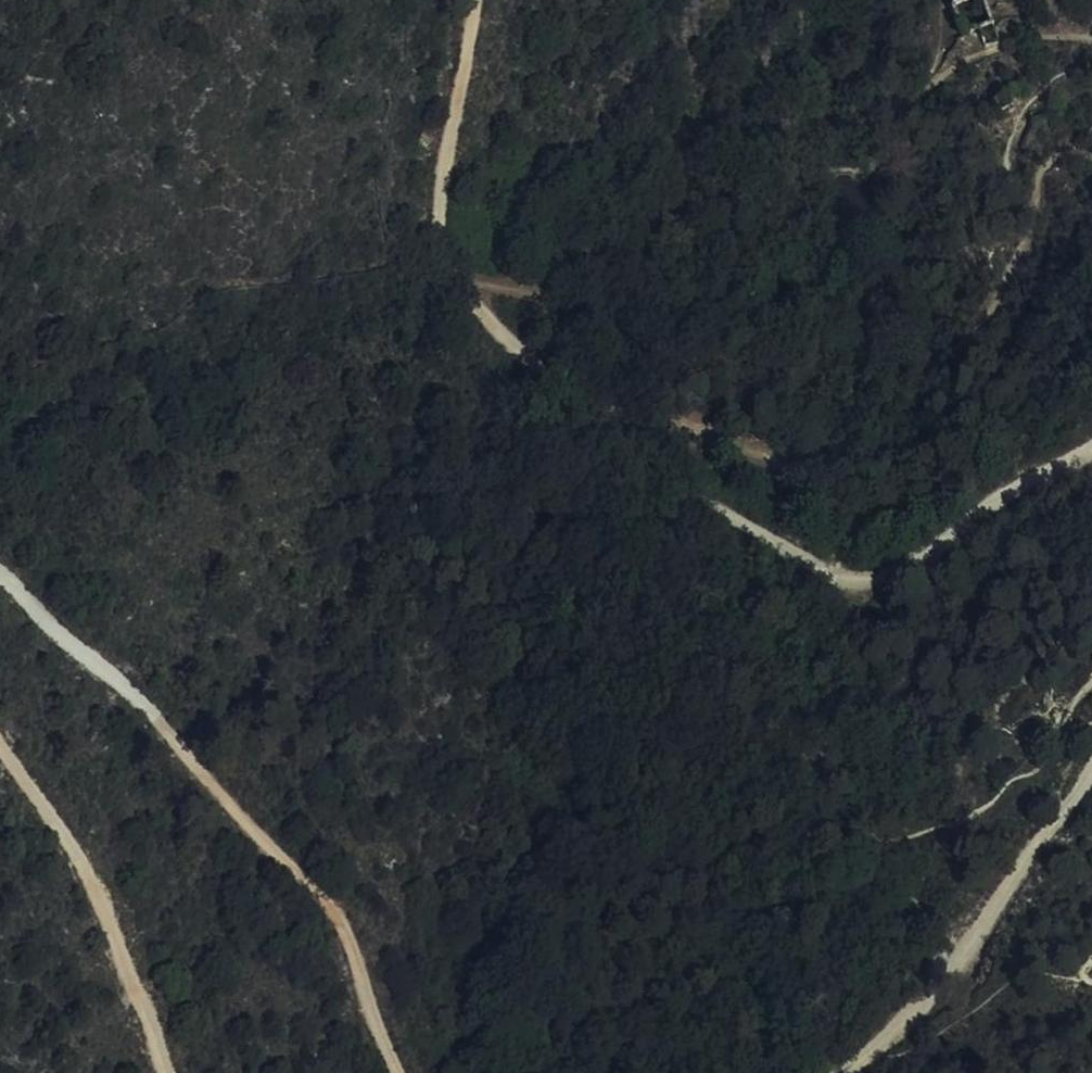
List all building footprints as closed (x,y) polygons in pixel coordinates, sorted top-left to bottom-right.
[(965,16),(980,9),(977,0),(941,0),(948,23),(965,16)]
